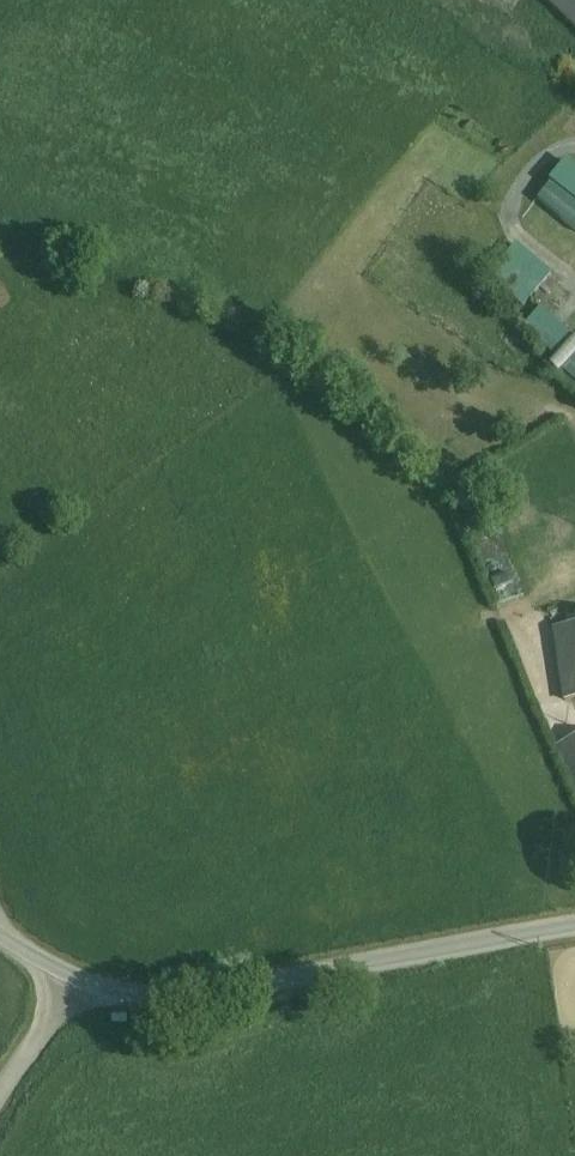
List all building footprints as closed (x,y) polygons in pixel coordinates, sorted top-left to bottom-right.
[(574,28),(574,0),(546,0),(574,28)] [(572,158),(540,197),(574,226),(574,160),(572,158)] [(518,240),(489,273),(526,306),(556,273),(518,240)] [(555,628),(566,699),(574,698),(574,625),(555,628)] [(557,745),(574,788),(574,738),(557,745)]
